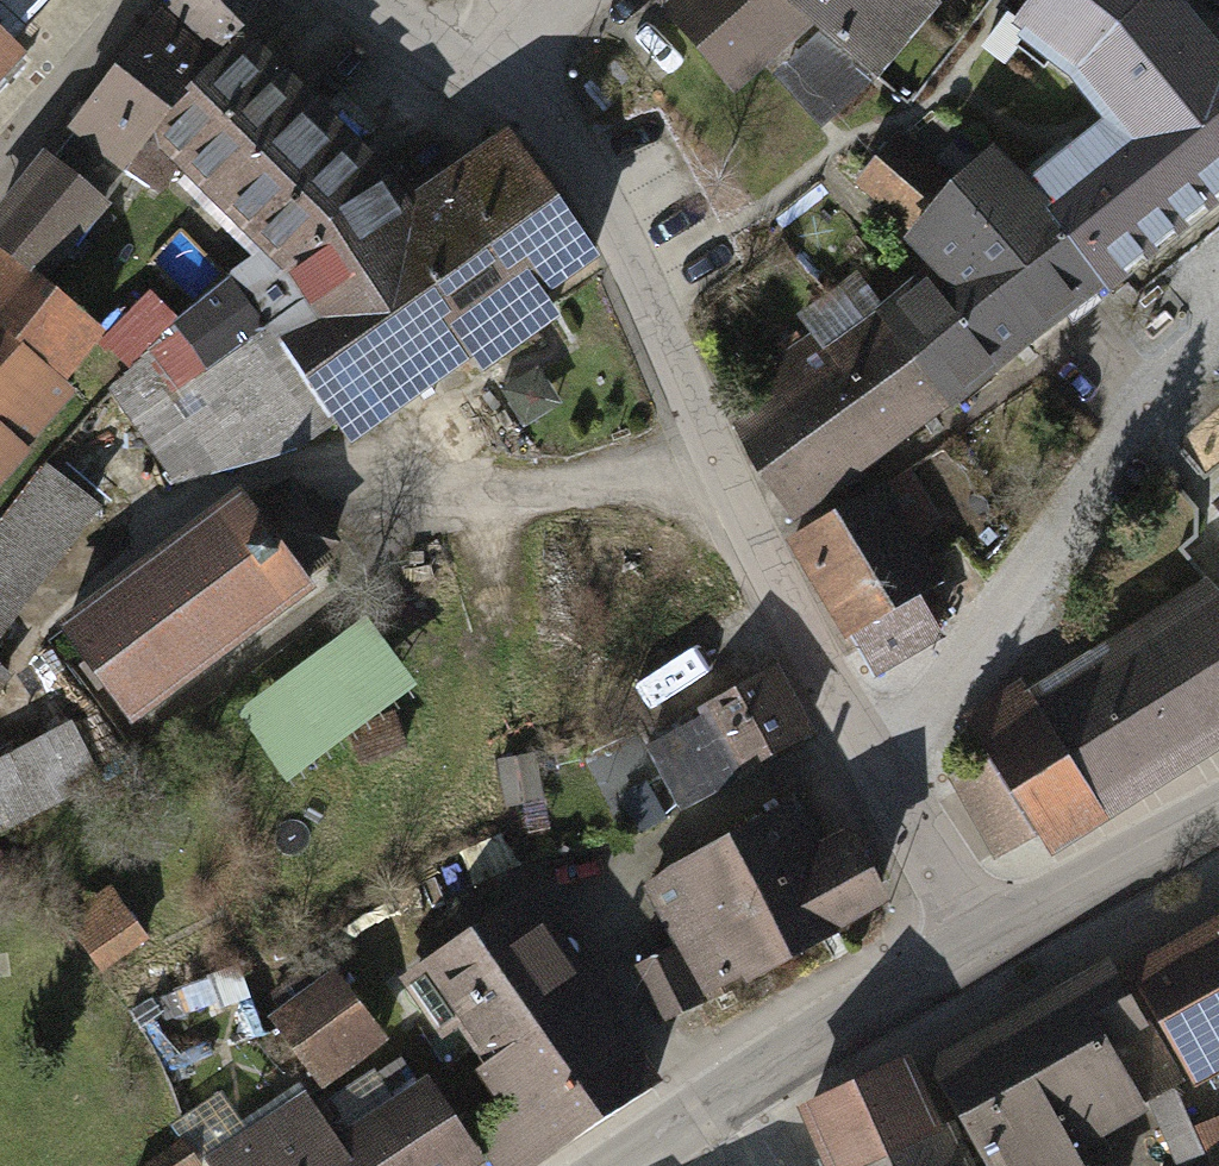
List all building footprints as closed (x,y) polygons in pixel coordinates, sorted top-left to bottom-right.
[(44,40),(21,18),(3,0),(0,0),(0,84),(44,40)] [(21,18),(40,0),(3,0),(21,18)] [(220,64),(249,30),(276,0),(178,0),(164,16),(220,64)] [(784,0),(691,0),(669,23),(735,87),(770,50),(802,17),(784,0)] [(770,50),(839,116),(945,6),(939,0),(784,0),(802,17),(770,50)] [(1179,220),(1218,191),(1218,18),(1200,0),(1044,0),(1024,26),(1103,125),(1179,220)] [(220,64),(164,16),(83,110),(138,158),(220,64)] [(284,249),(377,155),(249,30),(220,64),(138,158),(160,176),(184,151),(284,249)] [(1179,220),(1103,125),(1024,187),(1100,282),(1179,220)] [(377,155),(284,249),(260,262),(318,332),(397,266),(465,348),(600,243),(508,131),(415,206),(377,155)] [(965,265),(1026,341),(1100,282),(1024,187),(996,151),(946,191),(901,135),(859,168),(947,279),(965,265)] [(74,374),(117,322),(14,238),(0,255),(0,314),(74,374)] [(353,440),(465,348),(397,266),(318,332),(260,262),(115,383),(186,468),(353,440)] [(1026,341),(965,265),(947,279),(882,331),(943,407),(1026,341)] [(0,314),(0,423),(33,449),(86,384),(74,374),(0,314)] [(882,331),(751,434),(812,510),(943,407),(882,331)] [(33,449),(0,423),(0,489),(33,449)] [(120,514),(56,463),(0,533),(0,664),(120,514)] [(896,478),(800,537),(869,649),(965,590),(896,478)] [(239,496),(66,625),(133,715),(306,586),(294,571),(335,541),(292,484),(252,514),(239,496)] [(986,720),(1003,749),(1054,837),(1218,742),(1218,585),(986,720)] [(777,668),(645,726),(692,835),(770,801),(752,761),(808,738),(777,668)] [(412,705),(358,720),(370,764),(425,749),(412,705)] [(0,767),(0,848),(117,795),(86,727),(0,767)] [(1011,862),(1054,837),(1003,749),(959,774),(1011,862)] [(809,810),(660,881),(692,948),(649,969),(677,1027),(923,909),(880,820),(826,846),(809,810)] [(123,883),(87,914),(127,961),(164,930),(123,883)] [(506,1054),(605,983),(538,889),(415,976),(454,1031),(478,1014),(506,1054)] [(1132,960),(1197,1076),(1218,1064),(1218,912),(1132,960)] [(356,964),(284,1011),(336,1088),(407,1040),(356,964)] [(936,1062),(994,1165),(1092,1165),(1078,1141),(1174,1088),(1106,967),(936,1062)] [(506,1054),(534,1092),(492,1122),(523,1165),(544,1165),(671,1076),(605,983),(506,1054)] [(819,1103),(850,1165),(976,1165),(919,1053),(819,1103)] [(227,1158),(233,1165),(473,1165),(496,1149),(445,1078),(360,1140),(323,1089),(227,1158)] [(1159,1103),(1178,1165),(1218,1165),(1218,1116),(1195,1123),(1186,1095),(1159,1103)]
